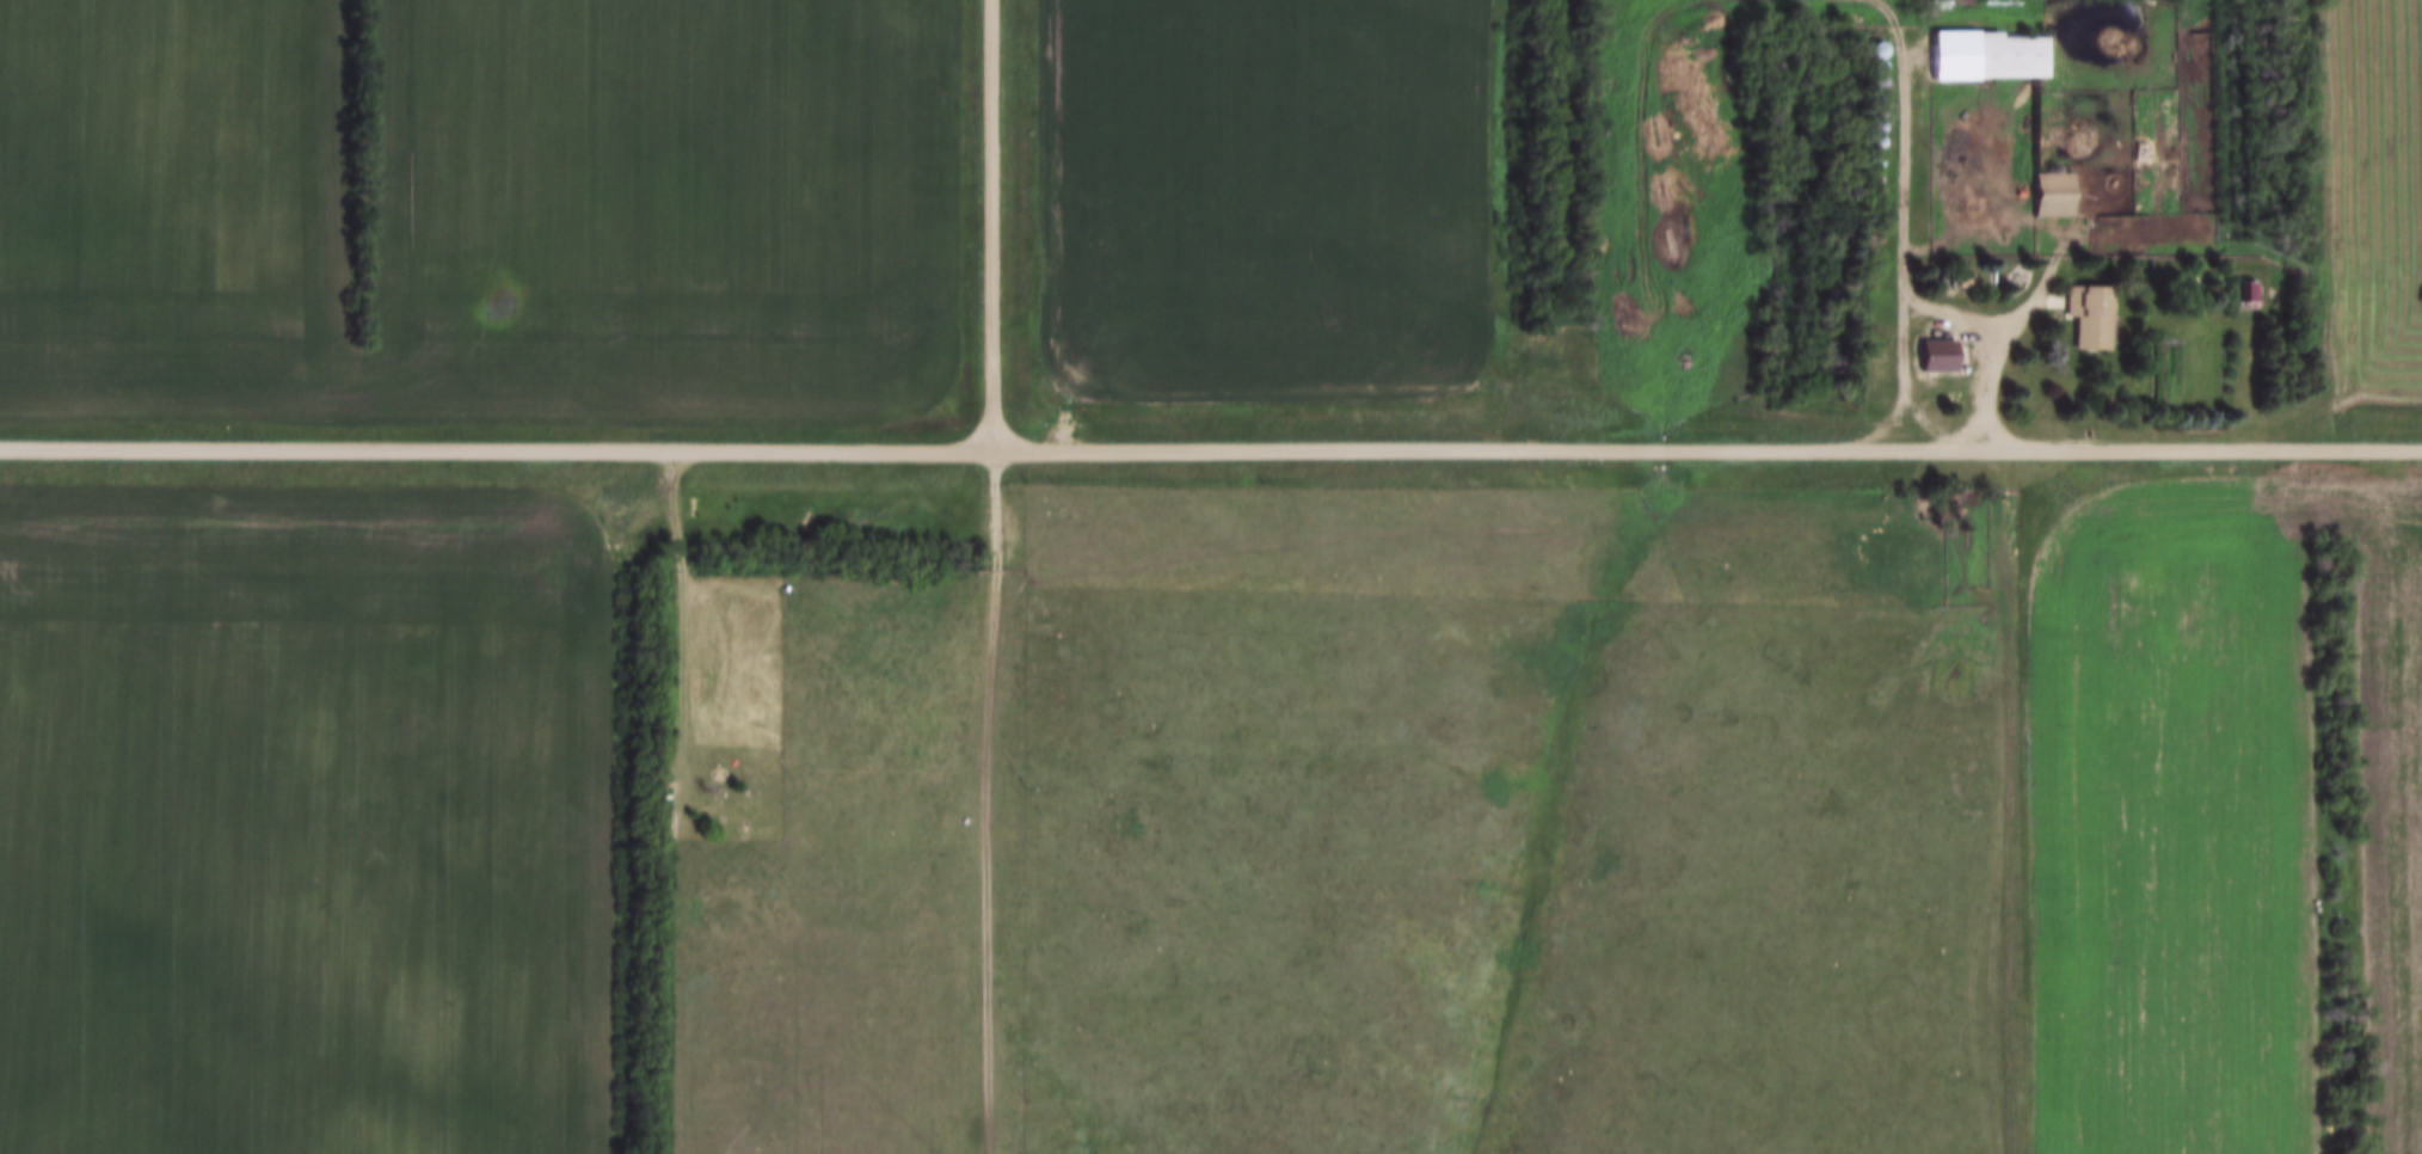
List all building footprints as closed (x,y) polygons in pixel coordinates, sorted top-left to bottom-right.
[(1928,32),(1928,79),(2044,78),(2043,32),(1928,32)] [(2070,173),(2032,173),(2032,218),(2070,218),(2070,173)] [(2063,320),(2073,320),(2072,349),(2107,350),(2108,287),(2064,286),(2063,320)] [(1953,339),(1918,339),(1918,369),(1953,369),(1953,339)]
